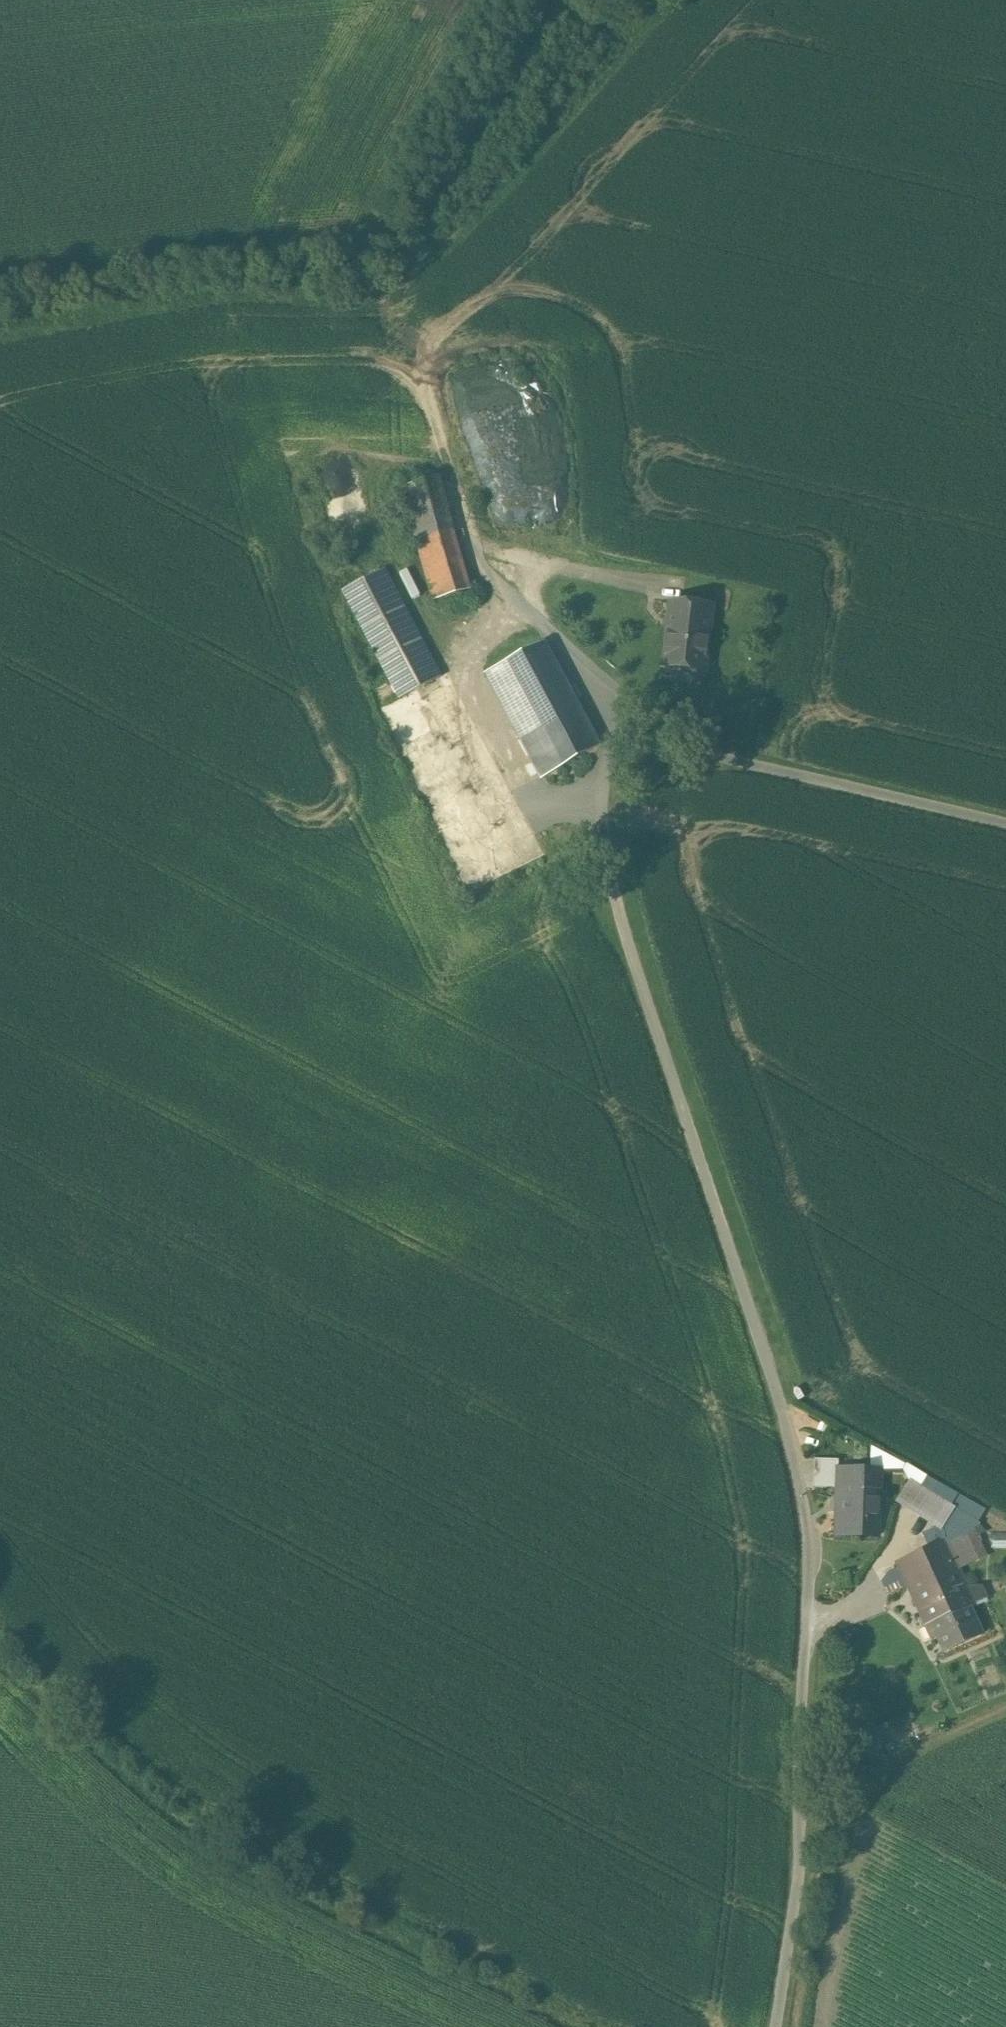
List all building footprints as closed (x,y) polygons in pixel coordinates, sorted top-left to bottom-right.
[(436,477),(403,487),(418,540),(452,530),(436,477)] [(452,530),(418,540),(435,600),(469,591),(452,530)] [(440,676),(384,569),(343,590),(400,698),(440,676)] [(711,607),(672,602),(665,664),(704,669),(711,607)] [(544,643),(487,673),(542,776),(553,770),(598,745),(544,643)] [(508,717),(493,723),(498,738),(513,733),(508,717)] [(879,1471),(839,1469),(837,1533),(877,1535),(879,1471)] [(930,1493),(910,1480),(898,1498),(919,1511),(930,1493)] [(954,1508),(930,1493),(919,1511),(942,1526),(954,1508)] [(968,1589),(946,1540),(897,1563),(919,1611),(968,1589)] [(968,1589),(919,1611),(926,1626),(932,1623),(945,1650),(981,1634),(969,1607),(975,1604),(968,1589)]
